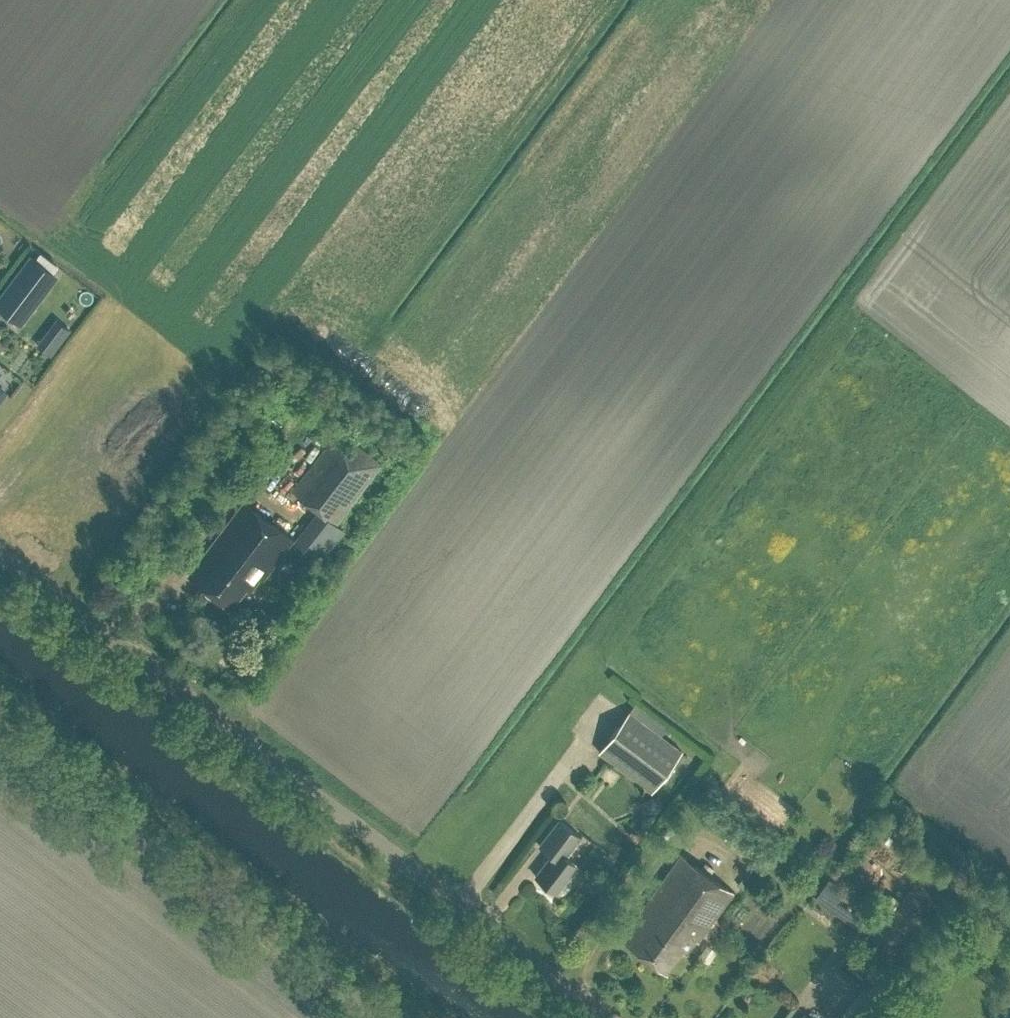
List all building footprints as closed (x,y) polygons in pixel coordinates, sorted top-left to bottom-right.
[(0,297),(0,307),(21,322),(56,276),(30,256),(0,297)] [(57,347),(43,336),(36,344),(50,355),(57,347)] [(294,488),(339,525),(385,462),(355,439),(349,447),(334,435),(294,488)] [(295,536),(246,499),(191,572),(232,604),(247,584),(251,586),(261,574),(264,577),(295,536)] [(595,750),(650,791),(681,749),(626,708),(595,750)] [(637,801),(645,817),(664,808),(657,792),(637,801)] [(559,818),(539,844),(551,853),(535,874),(556,890),(577,863),(566,855),(581,835),(559,818)] [(621,936),(667,970),(682,949),(686,951),(695,938),(698,940),(733,891),(681,853),(621,936)] [(918,871),(899,897),(903,901),(868,947),(889,963),(925,916),(919,912),(938,887),(918,871)] [(849,1004),(838,1017),(867,1017),(849,1004)]
